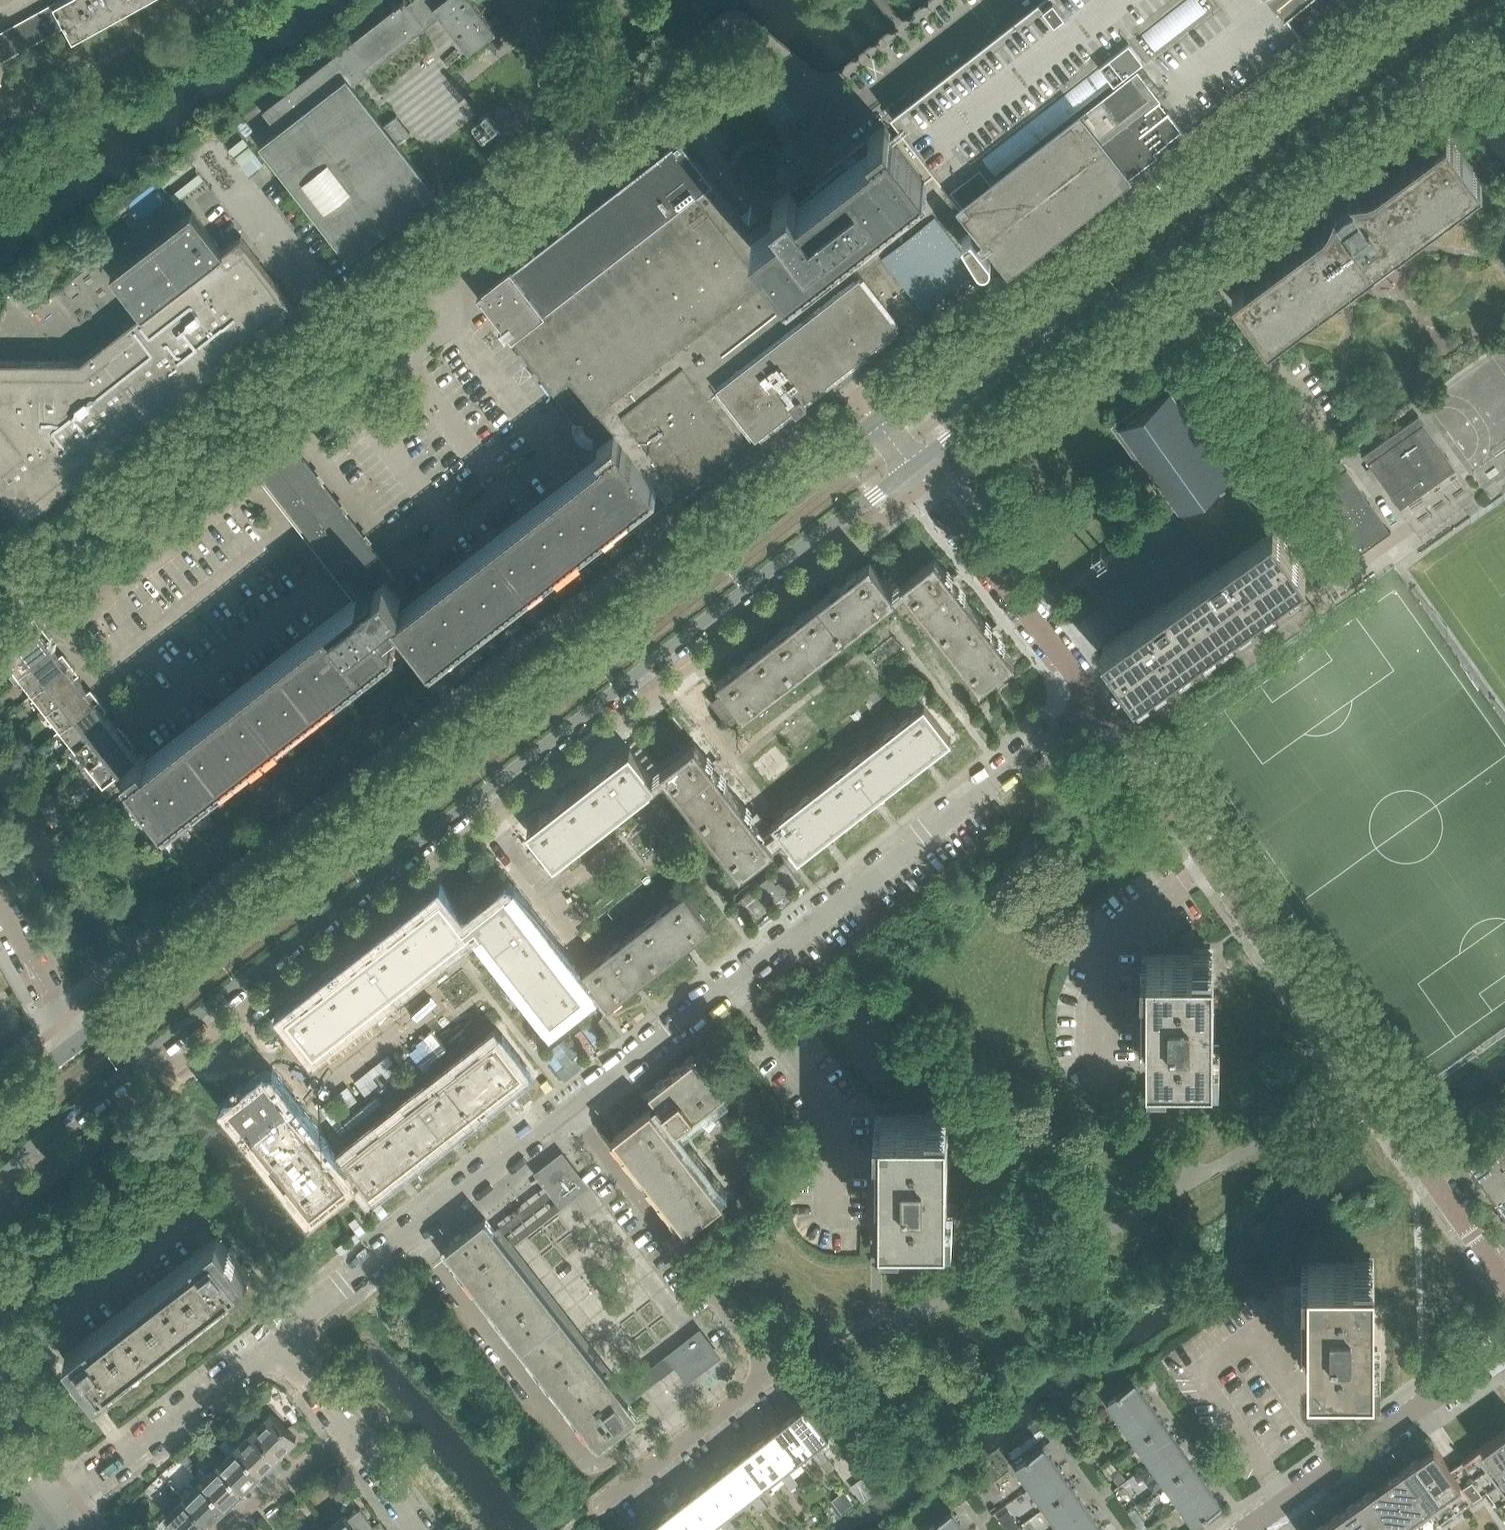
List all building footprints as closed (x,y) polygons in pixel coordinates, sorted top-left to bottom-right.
[(58,0),(42,8),(55,32),(71,23),(58,0)] [(133,0),(58,0),(71,23),(75,32),(133,0)] [(398,143),(411,133),(397,115),(384,125),(353,85),(441,18),(469,52),(473,49),(474,51),(484,43),(483,41),(496,31),(473,0),(411,0),(407,3),(405,0),(403,1),(402,0),(400,0),(396,3),(398,6),(262,111),(279,129),(260,144),(349,258),(435,191),(398,143)] [(927,306),(931,303),(928,299),(940,290),(943,291),(947,291),(951,289),(953,286),(955,283),(954,279),(965,270),(966,269),(977,283),(1010,257),(1010,258),(1011,257),(1012,256),(1011,255),(1014,252),(1023,245),(1033,238),(1034,237),(1037,234),(1038,236),(1040,234),(1039,233),(1043,230),(1053,222),(1066,212),(1067,214),(1069,212),(1068,211),(1080,202),(1094,190),(1095,192),(1096,191),(1097,190),(1096,189),(1123,168),(1124,169),(1125,168),(1124,167),(1151,146),(1152,147),(1154,146),(1156,144),(1155,142),(1157,142),(1167,133),(1181,122),(1182,124),(1184,123),(1184,122),(1183,121),(1197,110),(1210,100),(1211,101),(1213,100),(1212,99),(1238,78),(1239,79),(1241,78),(1240,77),(1247,71),(1267,56),(1268,57),(1269,56),(1268,55),(1295,34),(1296,35),(1298,34),(1296,32),(1295,33),(1274,6),(1276,5),(1274,4),(1273,4),(1270,0),(1046,0),(1044,1),(1044,0),(1042,2),(1040,3),(1041,4),(1014,25),(1013,24),(1013,25),(1012,26),(986,47),(985,46),(983,48),(984,48),(970,59),(957,69),(957,68),(956,69),(955,70),(929,91),(928,90),(926,92),(927,93),(903,111),(901,113),(900,113),(900,112),(898,113),(899,116),(900,116),(902,118),(908,125),(894,136),(885,125),(869,138),(855,149),(840,160),(844,165),(813,189),(811,191),(798,200),(790,190),(773,203),(778,209),(749,231),(737,215),(710,181),(707,177),(679,141),(675,145),(512,271),(511,269),(478,295),(503,327),(497,332),(503,340),(511,334),(514,337),(513,338),(532,362),(533,361),(539,369),(537,370),(553,390),(555,392),(565,384),(577,399),(589,414),(586,417),(583,420),(582,425),(583,429),(585,433),(589,435),(593,436),(597,436),(601,434),(606,440),(614,434),(663,496),(668,492),(671,489),(680,501),(689,494),(708,479),(709,479),(710,478),(717,472),(725,466),(743,452),(739,446),(743,443),(744,442),(757,432),(757,433),(758,432),(762,437),(778,424),(794,412),(797,410),(803,405),(807,402),(805,399),(806,398),(811,395),(818,404),(836,390),(859,372),(862,370),(867,365),(862,359),(869,354),(879,347),(875,341),(879,338),(881,342),(895,331),(898,329),(913,317),(927,306)] [(55,32),(42,8),(32,14),(45,37),(55,32)] [(45,37),(32,14),(22,20),(35,42),(45,37)] [(35,42),(22,20),(12,25),(25,48),(35,42)] [(25,48),(12,25),(2,31),(15,54),(25,48)] [(2,31),(0,32),(0,62),(15,54),(2,31)] [(264,164),(230,121),(216,132),(251,175),(264,164)] [(1371,265),(1417,230),(1414,225),(1426,216),(1430,221),(1457,201),(1453,196),(1465,187),(1468,193),(1482,182),(1446,134),(1434,143),(1435,143),(1375,187),(1375,188),(1368,190),(1359,191),(1358,191),(1358,186),(1348,187),(1339,191),(1331,199),(1327,208),(1332,210),(1329,219),(1323,226),(1244,284),(1232,292),(1268,341),(1282,331),(1278,326),(1283,322),(1287,327),(1301,317),(1297,311),(1310,302),(1314,307),(1339,288),(1336,283),(1348,274),(1352,279),(1366,268),(1362,263),(1367,259),(1371,265)] [(204,180),(190,162),(159,186),(173,204),(204,180)] [(298,307),(243,236),(223,250),(194,212),(175,227),(179,232),(120,279),(146,314),(80,366),(0,367),(0,458),(1,460),(0,460),(0,486),(26,519),(206,379),(298,307)] [(1237,474),(1171,382),(1111,424),(1177,517),(1237,474)] [(1456,468),(1418,415),(1363,455),(1400,508),(1456,468)] [(136,781),(122,792),(164,845),(407,656),(411,662),(425,652),(444,676),(446,675),(608,549),(666,503),(662,498),(664,497),(663,496),(614,434),(606,440),(598,446),(602,452),(581,469),(396,613),(391,607),(401,600),(388,584),(395,579),(388,570),(391,568),(285,431),(251,457),(247,461),(346,589),(353,597),(146,758),(141,753),(138,756),(137,755),(125,765),(126,767),(136,781)] [(1389,532),(1369,505),(1370,504),(1369,503),(1368,503),(1345,471),(1346,470),(1346,469),(1314,492),(1314,493),(1316,492),(1339,524),(1338,525),(1339,526),(1340,525),(1359,553),(1358,554),(1358,555),(1391,532),(1390,531),(1389,532)] [(1100,608),(1083,620),(1102,647),(1142,704),(1314,582),(1237,474),(1177,517),(1083,583),(1100,608)] [(975,608),(965,595),(935,557),(901,583),(941,634),(975,608)] [(845,634),(896,595),(870,562),(819,601),(845,634)] [(794,674),(845,634),(819,601),(768,641),(794,674)] [(1014,659),(1005,646),(975,608),(941,634),(980,685),(991,677),(998,686),(1011,677),(1004,667),(1014,659)] [(43,626),(39,621),(35,624),(25,611),(0,630),(0,651),(5,656),(43,626)] [(12,680),(54,648),(44,636),(48,633),(43,626),(5,656),(15,671),(9,676),(12,680)] [(794,674),(768,641),(756,650),(747,657),(740,663),(732,669),(718,680),(723,686),(726,690),(740,708),(742,711),(744,713),(747,711),(794,674)] [(33,693),(71,663),(67,657),(63,660),(54,648),(12,680),(15,684),(22,679),(33,693)] [(425,652),(411,662),(433,689),(446,679),(425,652)] [(40,716),(82,684),(72,672),(76,669),(71,663),(33,693),(44,706),(37,711),(40,716)] [(61,729),(99,699),(95,693),(91,696),(82,684),(40,716),(43,719),(50,714),(61,729)] [(740,708),(726,690),(711,701),(715,706),(725,719),(740,708)] [(69,752),(110,720),(100,708),(104,705),(99,699),(61,729),(71,742),(65,747),(69,752)] [(946,743),(951,739),(925,705),(874,745),(900,779),(904,776),(903,775),(912,768),(913,769),(913,768),(913,767),(936,749),(936,750),(937,750),(937,749),(946,742),(946,743)] [(89,765),(127,735),(123,729),(119,732),(110,720),(69,752),(72,756),(78,751),(89,765)] [(125,765),(137,755),(128,744),(132,741),(127,735),(89,765),(100,778),(93,784),(97,789),(126,767),(125,765)] [(735,795),(725,781),(695,744),(661,770),(701,821),(735,795)] [(886,788),(895,781),(896,782),(900,779),(874,745),(823,784),(849,818),(854,815),(853,814),(862,807),(862,808),(863,807),(862,806),(885,788),(886,789),(887,789),(886,788)] [(605,821),(656,781),(630,748),(579,788),(605,821)] [(836,828),(845,820),(846,821),(849,818),(823,784),(772,824),(772,825),(783,838),(798,858),(803,854),(802,854),(811,847),(812,847),(812,846),(835,828),(836,828)] [(555,860),(605,821),(579,788),(529,827),(555,860)] [(775,845),(763,831),(735,795),(701,821),(741,872),(775,845)] [(783,838),(772,825),(763,831),(775,845),(774,844),(783,838)] [(513,968),(546,942),(506,891),(473,917),(513,968)] [(673,953),(696,936),(697,936),(706,929),(707,929),(711,926),(685,891),(634,931),(661,965),(664,962),(674,954),(673,953)] [(416,968),(467,929),(441,895),(390,935),(416,968)] [(661,965),(634,931),(583,971),(583,972),(594,985),(609,1004),(608,1004),(609,1005),(614,1001),(623,993),(646,975),(656,968),(661,965)] [(416,968),(390,935),(340,974),(366,1007),(416,968)] [(552,1018),(585,992),(574,978),(546,942),(513,968),(552,1018)] [(1214,1062),(1214,1014),(1214,954),(1148,954),(1148,1062),(1214,1062)] [(594,985),(583,972),(574,978),(585,992),(594,985)] [(366,1007),(340,974),(289,1013),(315,1047),(366,1007)] [(522,1073),(510,1057),(496,1038),(445,1078),(472,1112),(475,1109),(474,1109),(484,1101),(507,1083),(517,1076),(518,1076),(522,1073)] [(723,1199),(668,1128),(674,1123),(679,1128),(726,1092),(697,1055),(650,1092),(659,1103),(652,1108),(651,1107),(615,1135),(687,1228),(723,1199)] [(307,1129),(296,1115),(265,1075),(233,1098),(233,1103),(273,1155),(307,1129)] [(433,1140),(456,1122),(457,1122),(467,1115),(467,1116),(472,1112),(445,1078),(395,1117),(421,1151),(425,1149),(424,1148),(434,1140),(433,1140)] [(948,1222),(948,1174),(948,1114),(882,1114),(882,1222),(948,1222)] [(383,1179),(406,1161),(407,1161),(416,1154),(417,1155),(421,1151),(395,1117),(343,1157),(344,1158),(354,1171),(370,1191),(374,1188),(374,1187),(383,1179)] [(345,1179),(345,1178),(335,1165),(326,1154),(307,1129),(273,1155),(312,1204),(315,1202),(334,1188),(333,1188),(345,1179)] [(1504,1157),(1504,1145),(1497,1134),(1466,1156),(1480,1175),(1504,1157)] [(1504,1187),(1504,1157),(1480,1175),(1494,1195),(1504,1187)] [(354,1171),(344,1158),(335,1165),(345,1178),(354,1171)] [(581,1184),(561,1159),(542,1174),(562,1199),(581,1184)] [(1494,1195),(1504,1211),(1504,1187),(1494,1195)] [(327,1217),(345,1203),(334,1188),(315,1202),(327,1217)] [(638,1414),(561,1314),(485,1217),(441,1252),(594,1448),(638,1414)] [(98,1392),(210,1305),(249,1274),(217,1234),(214,1236),(209,1229),(197,1238),(202,1245),(193,1252),(194,1254),(91,1334),(90,1332),(81,1340),(75,1333),(63,1342),(69,1349),(66,1351),(98,1392)] [(1375,1371),(1375,1263),(1308,1263),(1308,1371),(1375,1371)] [(689,1374),(714,1355),(699,1336),(674,1355),(689,1374)] [(1150,1404),(1143,1394),(1135,1383),(1135,1382),(1118,1394),(1107,1402),(1122,1423),(1150,1404)] [(829,1434),(804,1402),(794,1409),(796,1411),(790,1416),(813,1447),(818,1444),(829,1434)] [(1164,1424),(1159,1417),(1150,1404),(1122,1423),(1137,1443),(1164,1424)] [(254,1422),(244,1413),(240,1417),(249,1427),(254,1422)] [(296,1438),(272,1413),(253,1431),(278,1456),(296,1438)] [(813,1447),(790,1416),(783,1421),(782,1419),(773,1426),(798,1459),(809,1450),(815,1457),(823,1451),(818,1444),(813,1447)] [(249,1427),(240,1417),(237,1421),(245,1431),(249,1427)] [(1178,1444),(1171,1435),(1164,1424),(1137,1443),(1151,1463),(1178,1444)] [(798,1459),(773,1426),(764,1433),(766,1435),(759,1440),(783,1470),(787,1467),(798,1459)] [(1463,1460),(1451,1469),(1434,1446),(1315,1529),(1440,1529),(1474,1506),(1475,1506),(1477,1505),(1476,1505),(1489,1495),(1504,1517),(1504,1430),(1463,1460)] [(278,1456),(253,1431),(236,1447),(261,1473),(278,1456)] [(783,1470),(759,1440),(753,1444),(751,1442),(743,1449),(768,1482),(779,1473),(785,1481),(793,1475),(787,1467),(783,1470)] [(1193,1464),(1187,1457),(1178,1444),(1151,1463),(1165,1484),(1193,1464)] [(219,1456),(210,1446),(206,1450),(215,1460),(219,1456)] [(261,1473),(236,1447),(219,1465),(243,1490),(261,1473)] [(1058,1468),(1051,1459),(1044,1448),(1043,1447),(1027,1458),(1027,1459),(1016,1466),(1031,1487),(1058,1468)] [(768,1482),(743,1449),(734,1456),(735,1458),(729,1463),(752,1494),(757,1490),(768,1482)] [(215,1460),(206,1450),(202,1454),(211,1464),(215,1460)] [(821,1465),(829,1459),(823,1451),(815,1457),(821,1465)] [(186,1452),(179,1457),(186,1465),(192,1459),(186,1452)] [(752,1494),(729,1463),(723,1468),(721,1466),(712,1473),(737,1506),(749,1497),(754,1504),(763,1498),(757,1490),(752,1494)] [(1207,1485),(1200,1475),(1193,1464),(1165,1484),(1180,1504),(1207,1485)] [(243,1490),(219,1465),(202,1481),(226,1506),(243,1490)] [(1072,1488),(1067,1481),(1058,1468),(1031,1487),(1045,1507),(1072,1488)] [(1118,1468),(1110,1474),(1118,1484),(1125,1478),(1118,1468)] [(737,1506),(712,1473),(703,1480),(705,1482),(699,1487),(722,1517),(727,1514),(737,1506)] [(799,1482),(793,1475),(785,1481),(791,1488),(799,1482)] [(226,1506),(202,1481),(190,1492),(187,1488),(185,1490),(176,1481),(172,1484),(209,1523),(226,1506)] [(209,1523),(172,1484),(167,1489),(176,1499),(173,1502),(176,1506),(166,1516),(152,1529),(202,1529),(209,1523)] [(1222,1505),(1221,1504),(1207,1485),(1180,1504),(1194,1524),(1195,1523),(1204,1517),(1205,1516),(1205,1517),(1222,1505)] [(354,1486),(347,1491),(353,1499),(359,1494),(354,1486)] [(722,1517),(699,1487),(692,1491),(691,1489),(682,1496),(707,1529),(718,1520),(724,1528),(732,1522),(727,1514),(722,1517)] [(1087,1509),(1080,1499),(1072,1488),(1045,1507),(1060,1528),(1087,1509)] [(682,1496),(673,1503),(674,1505),(668,1510),(683,1529),(706,1529),(707,1529),(682,1496)] [(760,1512),(769,1506),(763,1498),(754,1504),(760,1512)] [(1135,1508),(1129,1512),(1140,1526),(1145,1522),(1135,1508)] [(1096,1522),(1087,1509),(1060,1528),(1061,1529),(1099,1529),(1101,1529),(1096,1522)] [(668,1510),(662,1515),(660,1513),(652,1520),(659,1529),(683,1529),(668,1510)] [(998,1517),(1006,1529),(1009,1529),(1018,1525),(1010,1510),(998,1517)] [(960,1523),(952,1511),(935,1523),(926,1529),(965,1529),(960,1523)] [(347,1514),(326,1529),(327,1529),(358,1529),(347,1514)] [(652,1520),(643,1527),(644,1529),(642,1529),(659,1529),(652,1520)] [(732,1522),(724,1528),(726,1529),(737,1529),(738,1529),(732,1522)]
